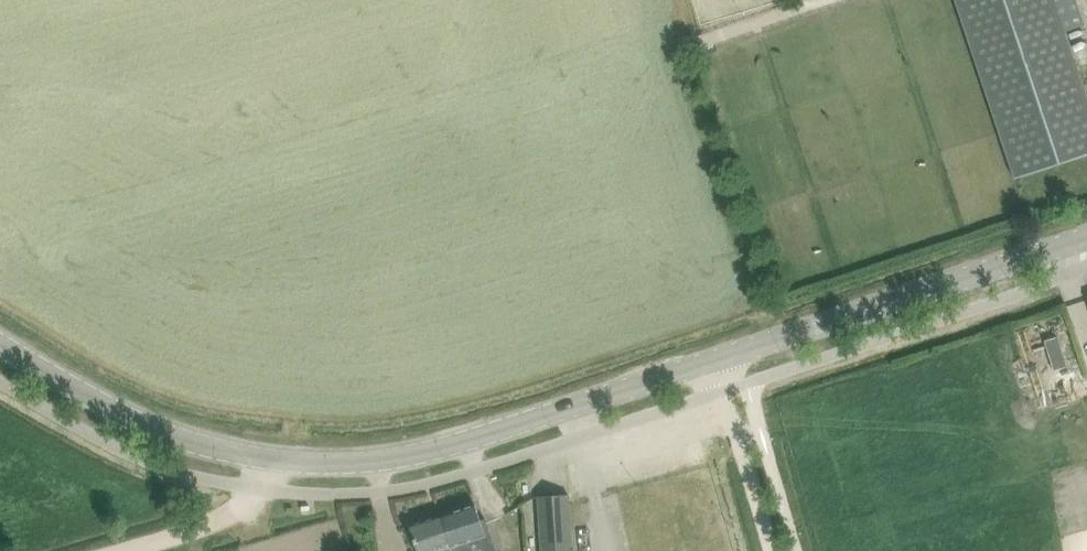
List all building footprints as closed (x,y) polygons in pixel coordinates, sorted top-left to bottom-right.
[(1015,175),(1086,152),(1086,95),(1059,8),(1056,0),(958,0),(1015,175)] [(1055,368),(1080,361),(1072,331),(1047,338),(1055,368)] [(569,499),(568,499),(569,519),(540,521),(542,550),(573,550),(569,499)] [(441,515),(453,550),(467,550),(464,542),(485,535),(475,504),(441,515)] [(417,547),(418,550),(453,550),(441,515),(410,526),(417,547)] [(512,531),(486,540),(490,550),(519,550),(512,531)]
